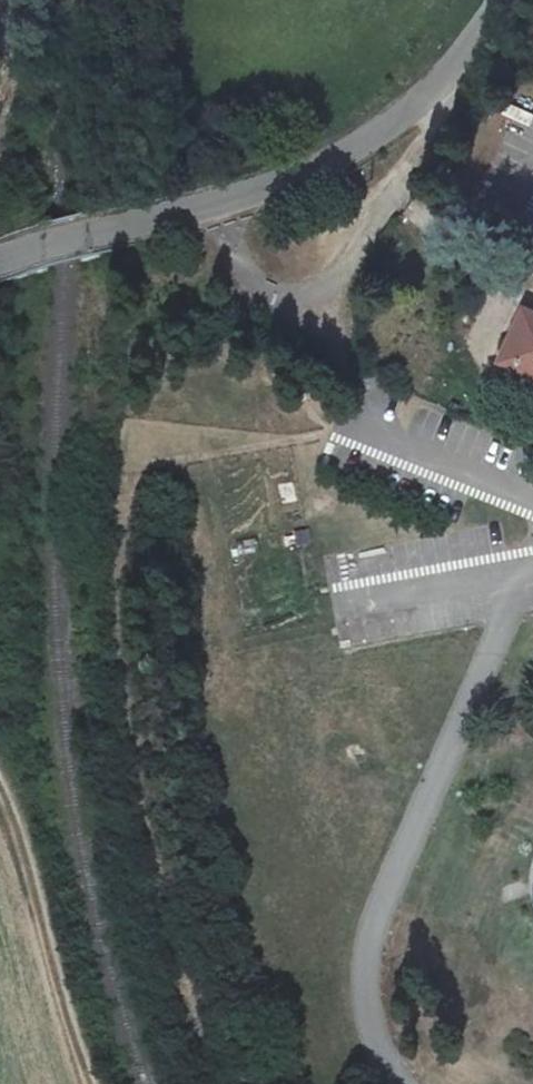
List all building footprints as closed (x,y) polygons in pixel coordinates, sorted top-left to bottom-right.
[(503,367),(532,381),(532,318),(530,316),(503,367)]
